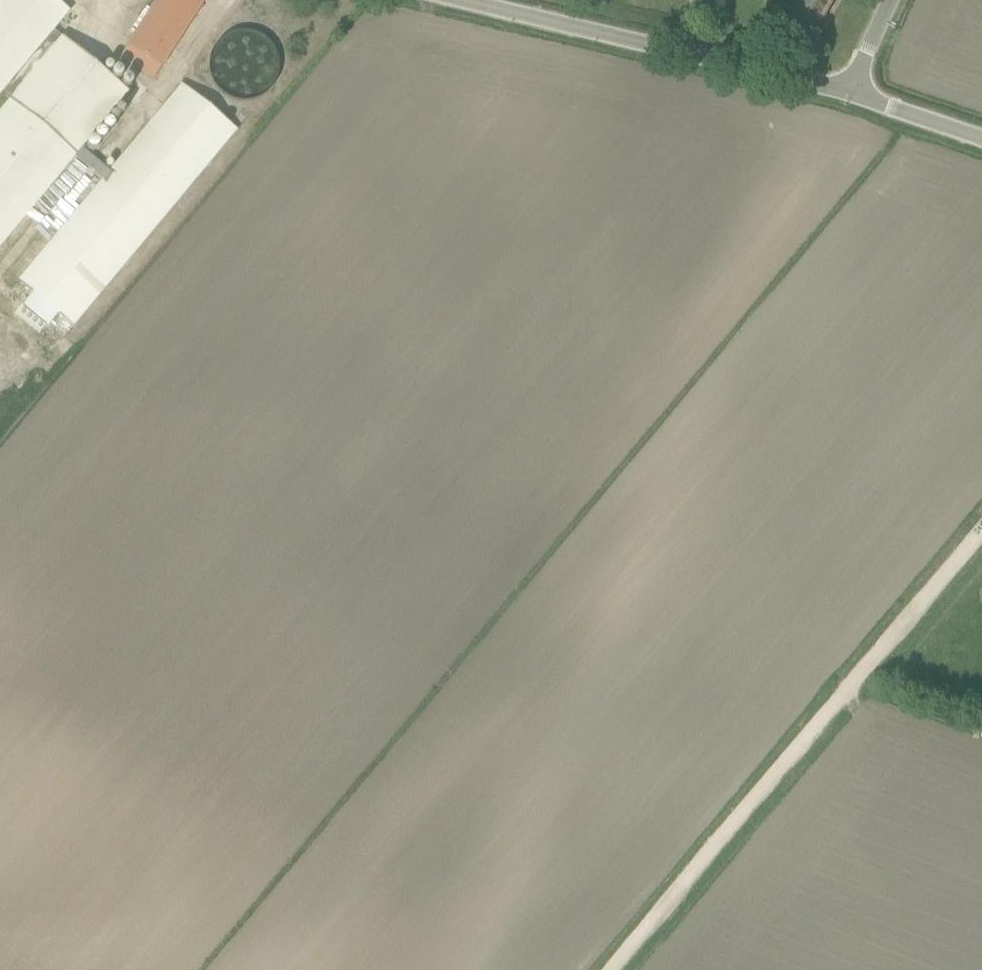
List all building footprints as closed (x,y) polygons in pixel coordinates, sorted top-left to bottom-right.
[(55,30),(71,10),(59,0),(0,0),(0,96),(4,92),(55,30)] [(121,56),(154,78),(204,0),(158,0),(121,56)] [(55,30),(4,92),(11,97),(8,101),(0,110),(0,248),(77,157),(81,152),(79,150),(128,91),(55,30)] [(104,180),(19,281),(34,294),(24,305),(47,324),(57,313),(71,325),(222,145),(235,129),(190,92),(192,90),(187,87),(186,88),(182,85),(170,101),(111,171),(82,146),(79,150),(81,152),(77,157),(104,180)]
